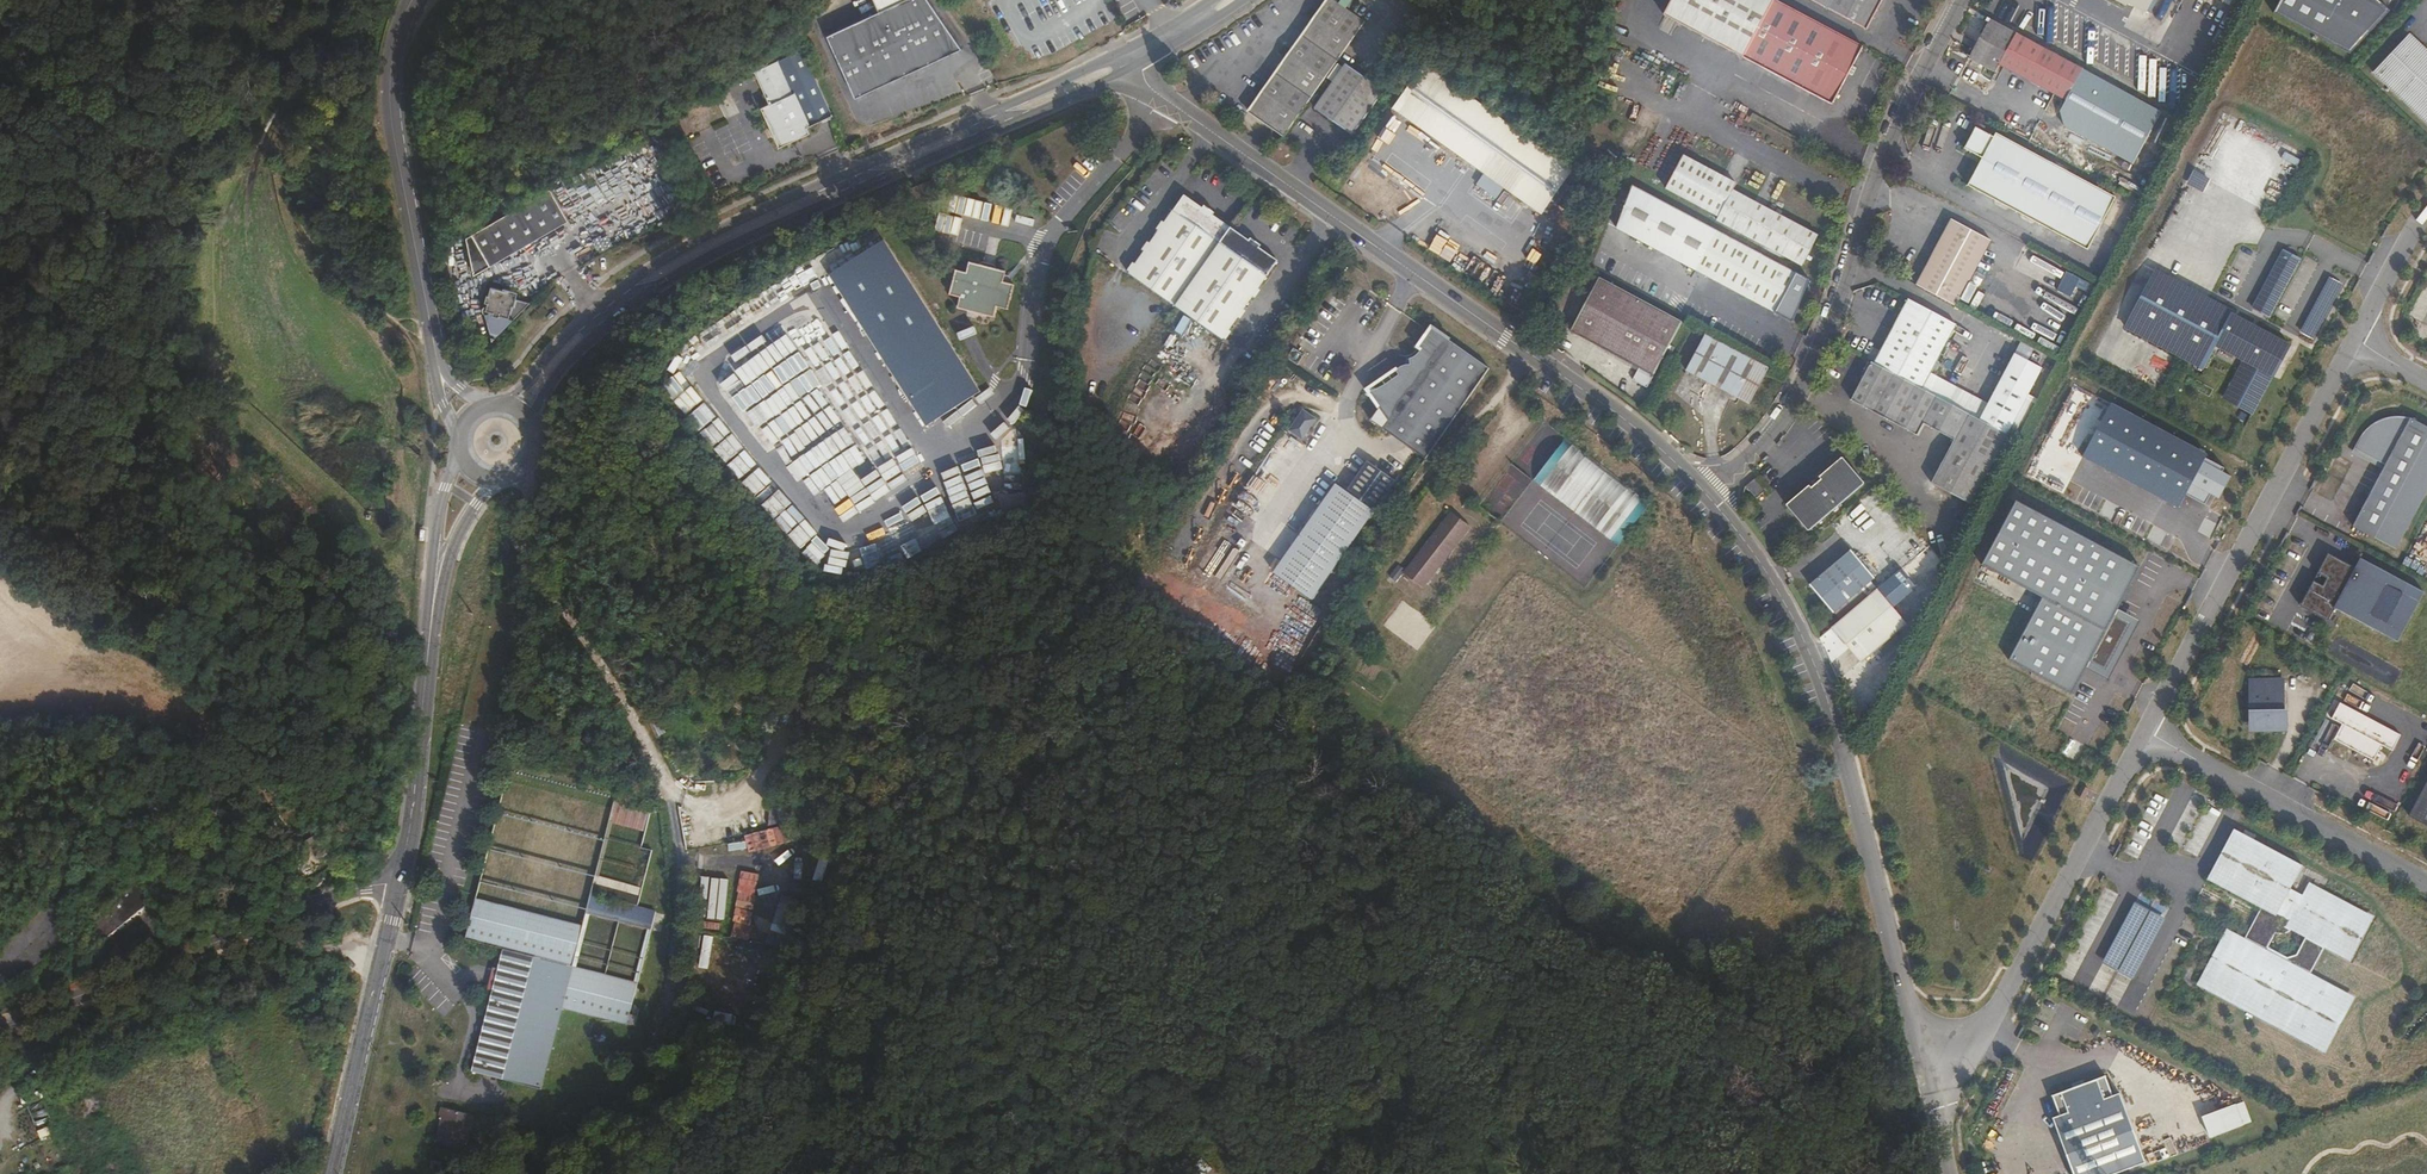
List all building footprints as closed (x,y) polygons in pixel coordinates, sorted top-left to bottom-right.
[(926,0),(873,0),(886,25),(847,45),(879,105),(971,58),(926,0)] [(1366,24),(1331,0),(1330,0),(1305,35),(1341,60),(1366,24)] [(1777,0),(1677,0),(1670,14),(1837,103),(1867,48),(1777,0)] [(1865,27),(1879,0),(1815,0),(1865,27)] [(2128,5),(2129,1),(2149,11),(2154,0),(2117,0),(2128,5)] [(2276,12),(2349,51),(2388,10),(2378,0),(2282,0),(2276,12)] [(2001,66),(2018,32),(1988,16),(1985,20),(1988,22),(1969,57),(1997,73),(2001,66)] [(2014,73),(2031,39),(2018,32),(2001,66),(2014,73)] [(2410,34),(2374,73),(2426,122),(2426,50),(2410,34)] [(1307,108),(1341,60),(1305,35),(1271,83),(1307,108)] [(2084,67),(2031,39),(2014,73),(2066,100),(2067,98),(2084,67)] [(879,105),(847,45),(835,51),(866,112),(879,105)] [(852,111),(821,49),(774,73),(789,104),(782,109),(801,146),(832,130),(829,122),(852,111)] [(1573,166),(1426,60),(1393,104),(1541,210),(1573,166)] [(1386,90),(1348,64),(1317,110),(1355,136),(1386,90)] [(2096,114),(2113,83),(2084,67),(2067,98),(2096,114)] [(1307,108),(1271,83),(1251,111),(1287,137),(1307,108)] [(2140,135),(2161,144),(2171,119),(2150,110),(2140,135)] [(2116,195),(1995,131),(1993,135),(1975,126),(1963,148),(1981,158),(1967,184),(2087,247),(2116,195)] [(1816,235),(1731,190),(1734,183),(1681,155),(1663,189),(1717,217),(1715,220),(1800,264),(1816,235)] [(513,257),(591,210),(572,177),(494,224),(513,257)] [(1795,272),(1636,189),(1614,229),(1774,313),(1795,272)] [(1276,263),(1189,203),(1181,204),(1131,278),(1225,346),(1277,272),(1277,266),(1276,263)] [(1956,304),(1991,238),(1951,217),(1917,284),(1956,304)] [(968,386),(882,230),(845,250),(848,256),(829,267),(913,417),(968,386)] [(2282,249),(2252,306),(2268,315),(2298,257),(2282,249)] [(848,256),(845,250),(825,260),(829,267),(848,256)] [(2274,375),(2290,344),(2231,313),(2232,310),(2154,269),(2124,326),(2202,367),(2215,344),(2244,359),(2224,397),(2252,412),(2272,374),(2274,375)] [(1017,318),(1023,292),(1015,290),(1017,282),(982,272),(980,281),(972,279),(966,303),(973,305),(971,314),(1006,324),(1008,315),(1017,318)] [(2091,295),(2095,285),(2065,272),(2057,290),(2071,296),(2074,288),(2091,295)] [(751,295),(761,310),(790,290),(780,275),(751,295)] [(1654,375),(1683,320),(1599,276),(1571,330),(1654,375)] [(516,300),(517,290),(486,286),(480,332),(510,336),(515,300),(516,300)] [(1923,388),(1956,324),(1907,299),(1873,361),(1923,388)] [(1752,403),(1770,366),(1707,332),(1688,369),(1752,403)] [(1428,456),(1487,373),(1430,333),(1415,352),(1418,357),(1414,363),(1409,364),(1397,373),(1401,378),(1371,399),(1390,425),(1388,429),(1428,456)] [(2007,433),(2042,366),(2014,351),(1980,418),(2007,433)] [(1873,361),(1871,360),(1851,400),(1917,436),(1923,424),(1953,439),(1931,483),(1970,503),(2007,433),(1980,418),(1923,388),(1873,361)] [(1371,399),(1401,378),(1397,373),(1367,394),(1371,399)] [(1291,432),(1303,440),(1316,419),(1305,412),(1291,432)] [(2426,488),(2426,425),(2412,417),(2396,416),(2383,418),(2374,422),(2360,451),(2385,464),(2383,468),(2352,526),(2395,548),(2426,488)] [(2360,451),(2374,422),(2368,426),(2365,429),(2352,451),(2383,468),(2385,464),(2360,451)] [(1428,456),(1388,429),(1385,434),(1425,463),(1430,457),(1428,456)] [(1562,436),(1528,480),(1616,544),(1647,503),(1562,436)] [(1811,530),(1866,482),(1843,455),(1821,474),(1824,479),(1814,487),(1810,483),(1787,503),(1811,530)] [(1274,573),(1312,600),(1396,482),(1368,462),(1347,491),(1337,484),(1274,573)] [(1814,487),(1824,479),(1821,474),(1810,483),(1814,487)] [(1766,490),(1756,477),(1748,484),(1757,497),(1766,490)] [(2138,569),(2014,504),(1981,567),(2042,599),(2010,659),(2072,692),(2085,667),(2107,679),(2137,622),(2116,610),(2138,569)] [(1409,572),(1427,587),(1473,528),(1455,514),(1409,572)] [(1809,583),(1839,619),(1876,589),(1870,582),(1874,579),(1849,550),(1809,583)] [(2425,590),(2362,556),(2356,566),(2329,551),(2303,602),(2306,607),(2329,620),(2336,607),(2398,640),(2425,590)] [(1888,639),(1909,621),(1879,586),(1876,589),(1839,619),(1832,626),(1862,661),(1874,651),(1888,639)] [(1881,659),(1894,647),(1888,639),(1874,651),(1881,659)] [(2282,708),(2282,681),(2250,681),(2250,709),(2255,710),(2255,726),(2287,726),(2288,708),(2282,708)] [(2400,735),(2341,704),(2333,719),(2342,725),(2335,738),(2374,759),(2382,745),(2392,751),(2400,735)] [(2410,815),(2426,824),(2426,783),(2410,815)] [(2083,788),(2077,798),(2083,801),(2088,791),(2083,788)] [(783,827),(744,834),(747,852),(786,845),(783,827)] [(2367,914),(2310,884),(2304,894),(2292,888),(2305,865),(2235,828),(2211,875),(2267,906),(2256,926),(2261,928),(2253,945),(2230,932),(2203,983),(2325,1049),(2353,998),(2309,974),(2325,943),(2346,954),(2358,944),(2364,932),(2367,914)] [(321,839),(310,847),(318,858),(329,850),(321,839)] [(741,871),(730,936),(748,939),(759,874),(741,871)] [(700,920),(726,920),(727,879),(701,878),(700,920)] [(131,888),(93,923),(109,941),(148,906),(131,888)] [(639,902),(589,889),(585,909),(622,918),(650,925),(652,917),(661,919),(663,908),(639,902)] [(583,918),(475,891),(465,933),(502,944),(471,1068),(541,1085),(562,1002),(627,1019),(637,975),(606,968),(571,960),(583,918)] [(769,929),(788,935),(799,901),(780,895),(769,929)] [(2133,903),(2102,965),(2133,980),(2164,918),(2133,903)] [(706,968),(712,937),(704,936),(699,967),(706,968)] [(759,969),(768,971),(771,945),(739,940),(737,956),(760,959),(759,969)] [(2076,1173),(2125,1173),(2148,1165),(2122,1096),(2115,1098),(2108,1078),(2056,1098),(2063,1118),(2056,1121),(2076,1173)] [(16,1108),(26,1139),(54,1131),(44,1100),(16,1108)] [(2209,1116),(2217,1138),(2257,1123),(2249,1101),(2209,1116)] [(471,1113),(439,1105),(437,1115),(440,1116),(434,1140),(463,1148),(471,1113)]
